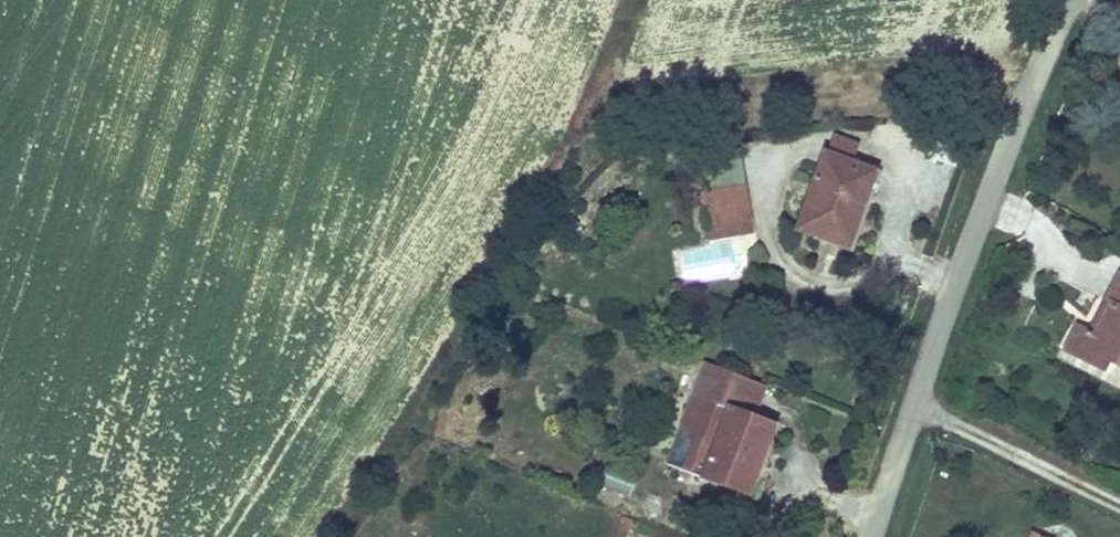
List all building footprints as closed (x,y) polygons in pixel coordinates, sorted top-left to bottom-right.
[(825,160),(797,242),(852,261),(881,179),(825,160)] [(739,184),(737,171),(709,176),(711,189),(739,184)] [(711,189),(703,191),(708,218),(752,210),(747,183),(739,184),(711,189)] [(752,210),(708,218),(712,238),(756,230),(752,210)] [(1095,338),(1081,330),(1067,357),(1112,380),(1115,375),(1119,377),(1119,289),(1095,338)] [(741,376),(716,366),(670,477),(748,509),(778,438),(758,430),(724,416),(741,376)] [(758,430),(774,390),(741,376),(724,416),(758,430)] [(627,527),(616,524),(613,536),(625,536),(627,527)]
